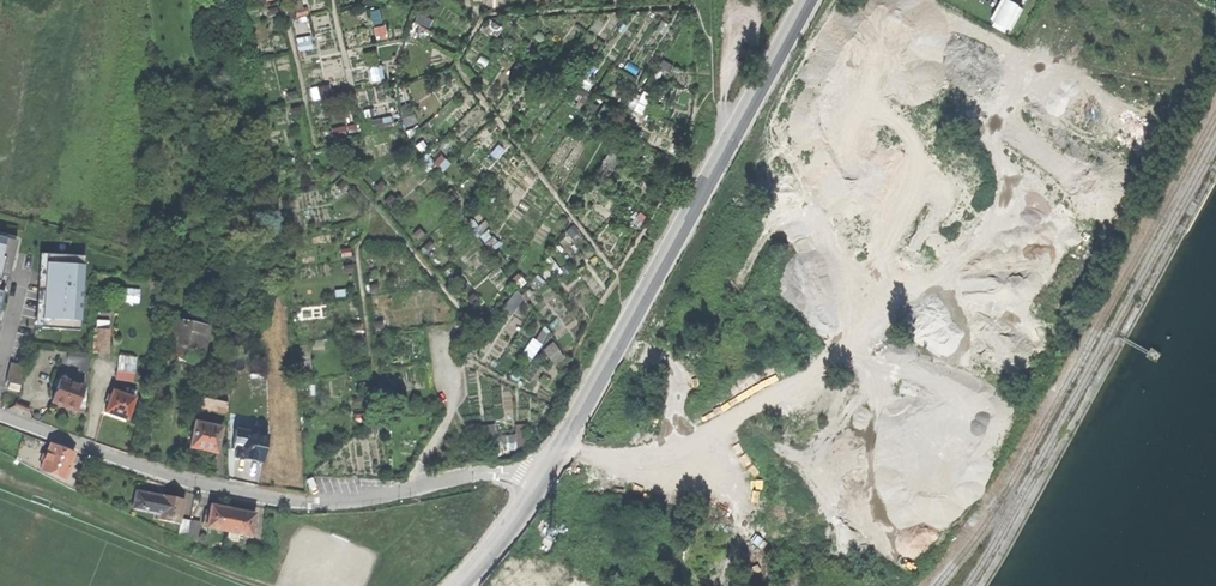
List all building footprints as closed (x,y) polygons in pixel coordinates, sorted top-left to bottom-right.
[(989,23),(1012,35),(1025,9),(1006,0),(1000,0),(989,23)] [(11,280),(14,281),(21,230),(0,227),(0,355),(11,280)] [(48,252),(48,327),(93,327),(93,252),(48,252)] [(188,365),(190,356),(201,359),(208,327),(198,325),(200,319),(176,314),(170,343),(168,342),(166,351),(177,354),(176,362),(183,364),(188,365)] [(97,331),(96,357),(105,357),(106,331),(97,331)] [(554,365),(565,356),(553,342),(542,350),(554,365)] [(79,371),(88,372),(89,354),(69,352),(68,361),(79,363),(79,371)] [(118,363),(133,365),(134,358),(120,355),(118,363)] [(10,387),(23,390),(30,364),(17,361),(10,387)] [(117,379),(133,382),(135,366),(119,364),(117,379)] [(65,407),(76,411),(84,387),(61,379),(52,403),(65,407)] [(134,399),(113,391),(105,412),(116,416),(127,420),(134,399)] [(226,403),(203,398),(201,407),(226,412),(226,403)] [(222,428),(195,422),(190,447),(203,450),(217,452),(222,428)] [(481,425),(482,442),(495,441),(493,424),(481,425)] [(515,425),(516,434),(506,435),(507,449),(528,448),(526,424),(515,425)] [(267,436),(236,430),(232,448),(237,450),(236,456),(250,459),(262,461),(267,436)] [(65,479),(75,453),(62,449),(51,444),(41,469),(65,479)] [(179,534),(187,538),(190,522),(190,520),(181,518),(184,500),(173,497),(164,495),(164,494),(145,491),(144,494),(136,492),(133,509),(160,514),(159,520),(181,524),(179,534)] [(207,527),(229,532),(233,510),(222,508),(211,505),(207,527)] [(244,512),(233,510),(229,532),(227,539),(237,541),(239,534),(251,536),(255,514),(244,512)] [(198,542),(201,524),(190,522),(187,538),(198,542)] [(261,548),(254,546),(249,560),(256,563),(261,548)]
